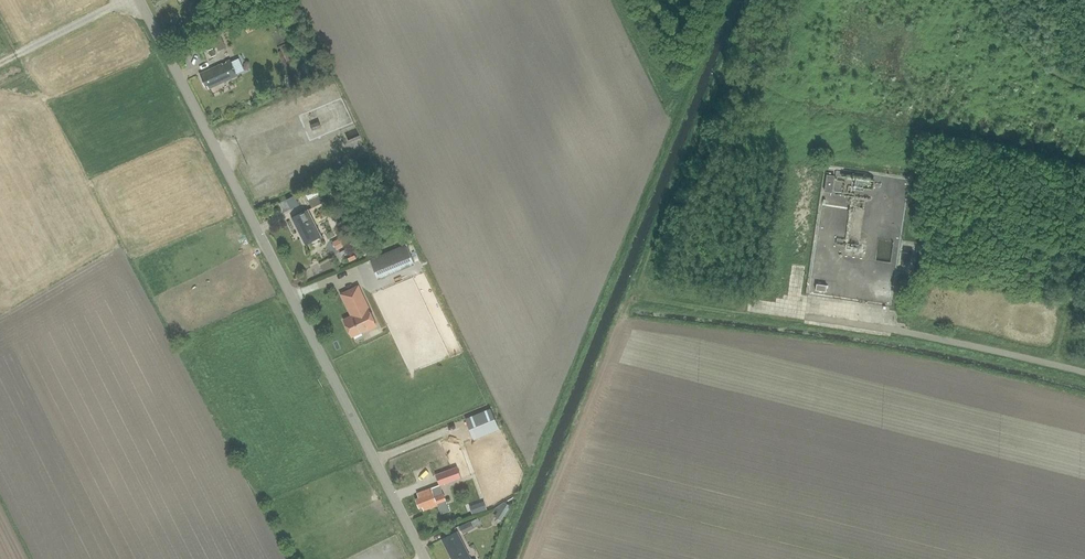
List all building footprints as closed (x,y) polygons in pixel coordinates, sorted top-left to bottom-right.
[(261,14),(243,22),(248,32),(261,27),(259,23),(264,20),(261,14)] [(218,34),(210,37),(213,42),(217,52),(225,48),(221,39),(218,34)] [(230,62),(236,74),(244,70),(239,59),(230,62)] [(209,88),(234,77),(227,62),(202,73),(203,76),(201,77),(205,85),(207,84),(209,88)] [(317,122),(309,126),(311,131),(319,127),(317,122)] [(823,194),(831,195),(833,179),(825,177),(823,194)] [(312,209),(326,202),(322,194),(308,201),(312,209)] [(305,245),(321,237),(308,210),(291,218),(305,245)] [(342,237),(332,242),(337,250),(346,245),(342,237)] [(404,243),(368,259),(376,279),(413,264),(404,243)] [(351,337),(364,331),(364,332),(376,326),(357,287),(341,294),(352,317),(344,320),(351,337)] [(491,408),(465,419),(474,440),(499,429),(491,408)] [(434,474),(438,486),(460,478),(456,467),(434,474)] [(424,508),(425,511),(438,506),(438,505),(439,505),(446,502),(447,502),(444,494),(444,495),(441,486),(418,494),(420,498),(416,499),(420,509),(424,508)] [(439,505),(438,505),(438,506),(441,514),(449,510),(446,502),(439,505)] [(504,502),(493,509),(498,511),(504,515),(506,516),(510,509),(509,508),(510,506),(504,502)] [(478,518),(470,521),(473,527),(480,524),(478,518)] [(470,521),(460,526),(463,533),(473,528),(473,527),(470,521)] [(457,532),(442,540),(452,558),(471,558),(457,532)]
